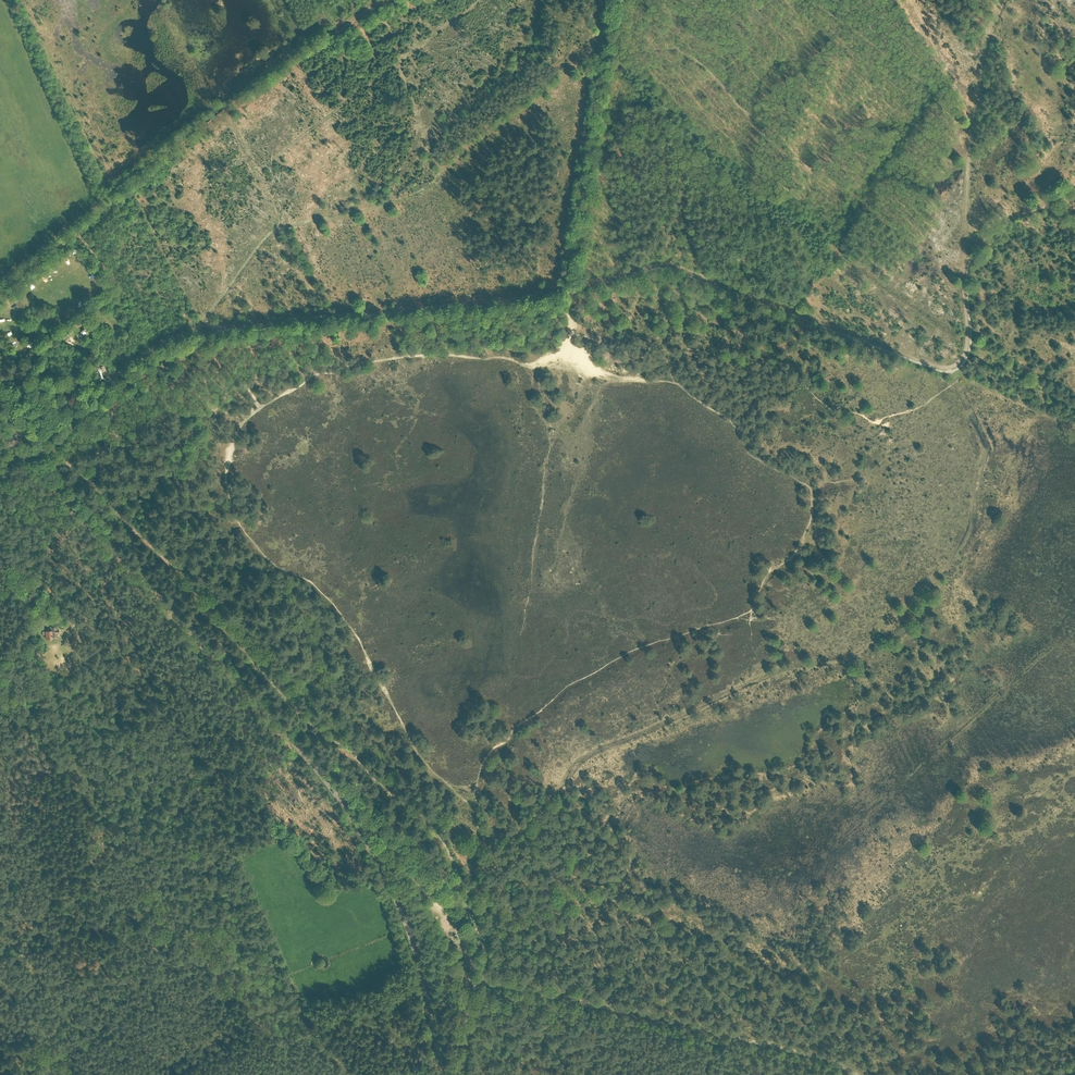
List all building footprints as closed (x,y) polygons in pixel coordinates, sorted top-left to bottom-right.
[(69,336),(77,330),(74,326),(66,332),(69,336)] [(84,328),(76,334),(80,340),(88,334),(84,328)] [(13,373),(21,382),(24,378),(17,370),(13,373)] [(873,437),(877,442),(884,438),(879,431),(877,433),(878,434),(873,437)] [(46,639),(49,639),(49,640),(52,640),(52,639),(55,638),(56,637),(56,633),(59,633),(59,629),(56,630),(57,629),(57,627),(56,626),(50,626),(51,631),(46,631),(46,639)]
